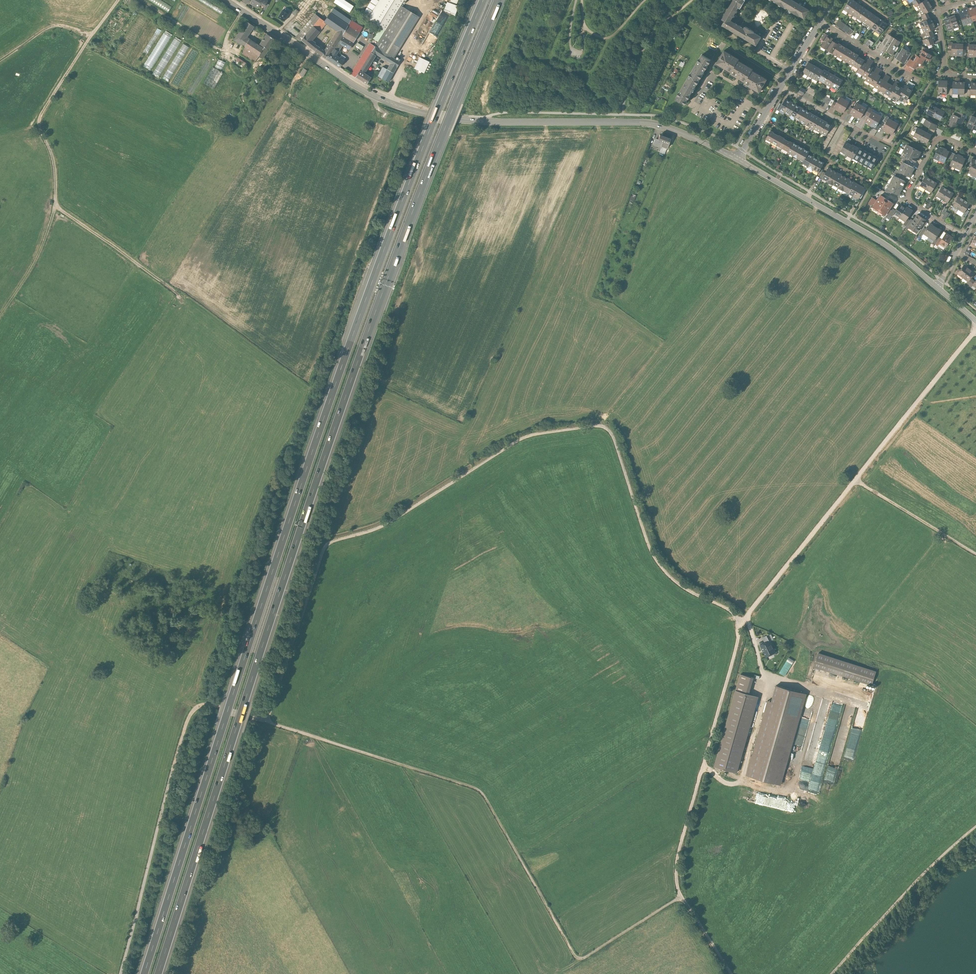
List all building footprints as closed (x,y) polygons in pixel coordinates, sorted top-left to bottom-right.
[(266,0),(258,0),(254,7),(258,9),(260,5),(264,7),(266,3),(268,1),(266,0)] [(337,3),(354,13),(358,8),(344,0),(338,0),(337,3)] [(385,29),(402,0),(380,0),(369,19),(385,29)] [(722,19),(725,21),(722,25),(732,30),(746,39),(756,45),(760,37),(753,33),(753,32),(745,27),(744,29),(730,20),(738,7),(740,8),(744,1),(743,0),(734,0),(722,19)] [(805,18),(809,10),(801,5),(793,0),(775,0),(805,18)] [(848,12),(855,2),(853,0),(850,0),(844,9),(848,12)] [(916,6),(919,11),(930,4),(929,2),(928,3),(926,0),(921,3),(916,6)] [(848,12),(853,15),(860,5),(855,2),(848,12)] [(931,7),(930,4),(919,11),(922,15),(927,13),(932,10),(930,7),(931,7)] [(853,15),(857,18),(864,8),(860,5),(853,15)] [(401,6),(375,47),(394,59),(401,48),(419,17),(410,12),(401,6)] [(973,22),(968,9),(968,7),(964,8),(964,10),(960,12),(962,18),(964,25),(973,22)] [(334,8),(331,12),(349,24),(352,20),(334,8)] [(857,18),(862,21),(869,11),(864,8),(857,18)] [(282,11),(278,17),(284,21),(288,14),(282,11)] [(862,21),(866,24),(873,14),(869,11),(862,21)] [(315,50),(327,58),(338,41),(341,37),(342,34),(348,25),(349,24),(331,12),(324,22),(326,24),(337,30),(324,50),(318,46),(315,50)] [(922,15),(924,21),(930,19),(927,13),(922,15)] [(300,41),(301,40),(313,27),(320,18),(315,14),(295,37),(300,41)] [(878,17),(873,14),(866,24),(871,28),(878,17)] [(955,16),(950,18),(954,29),(959,27),(957,20),(955,16)] [(871,28),(875,31),(882,21),(878,17),(871,28)] [(320,18),(313,27),(319,32),(326,24),(324,22),(320,18)] [(949,31),(954,29),(950,18),(945,20),(949,31)] [(920,23),(922,28),(934,23),(933,21),(932,21),(931,19),(930,19),(924,21),(920,23)] [(363,27),(352,20),(349,24),(348,25),(360,32),(363,27)] [(839,21),(835,26),(842,31),(846,25),(839,21)] [(887,24),(882,21),(875,31),(880,34),(887,24)] [(246,22),(234,40),(245,47),(241,54),(254,62),(258,56),(263,59),(275,41),(266,35),(259,46),(246,37),(253,27),(246,22)] [(935,26),(934,23),(922,28),(924,33),(920,35),(921,37),(927,35),(932,33),(932,31),(935,29),(934,26),(935,26)] [(348,25),(342,34),(354,42),(360,32),(348,25)] [(311,41),(319,32),(313,27),(301,40),(315,50),(318,46),(311,41)] [(152,47),(161,30),(157,28),(148,45),(152,47)] [(221,30),(218,28),(209,41),(213,43),(221,30)] [(165,31),(145,66),(152,70),(172,34),(165,31)] [(927,35),(928,38),(923,40),(924,44),(927,43),(928,46),(934,43),(933,41),(935,40),(932,33),(927,35)] [(352,45),(354,42),(342,34),(341,37),(338,41),(343,45),(349,49),(352,45)] [(886,52),(886,51),(894,38),(888,35),(880,49),(886,52)] [(821,47),(826,50),(832,41),(833,39),(830,38),(830,39),(827,37),(825,41),(821,47)] [(174,38),(154,73),(161,76),(180,41),(174,38)] [(900,42),(894,38),(886,51),(892,55),(899,44),(900,42)] [(343,45),(338,41),(327,58),(340,66),(344,59),(337,55),(343,45)] [(826,50),(832,54),(838,44),(839,42),(837,41),(836,43),(832,41),(826,50)] [(182,43),(165,77),(171,80),(188,46),(182,43)] [(356,78),(360,71),(371,53),(375,47),(370,44),(350,75),(356,78)] [(832,54),(837,57),(843,47),(838,44),(832,54)] [(391,64),(387,70),(394,74),(400,62),(394,59),(375,47),(371,53),(376,56),(377,55),(391,64)] [(837,57),(842,60),(848,50),(843,47),(837,57)] [(903,49),(900,54),(897,59),(904,64),(911,53),(903,49)] [(842,60),(847,63),(853,53),(848,50),(842,60)] [(923,50),(919,57),(921,58),(922,56),(926,58),(931,61),(933,56),(929,54),(923,50)] [(717,63),(732,72),(738,61),(739,59),(724,51),(717,63)] [(365,74),(376,56),(371,53),(360,71),(365,74)] [(858,56),(853,53),(847,63),(852,66),(858,57),(858,56)] [(703,55),(677,99),(685,104),(688,99),(700,79),(708,64),(711,60),(703,55)] [(922,64),(926,58),(922,56),(921,58),(919,57),(917,55),(914,61),(916,62),(917,62),(919,63),(922,64)] [(864,61),(858,57),(852,66),(859,69),(863,63),(864,61)] [(246,64),(238,58),(236,61),(244,67),(246,64)] [(215,67),(222,69),(225,62),(218,59),(215,67)] [(866,64),(863,63),(859,69),(857,72),(862,75),(871,60),(869,59),(866,64)] [(915,69),(919,63),(917,62),(916,62),(914,61),(910,59),(907,64),(915,69)] [(873,61),(871,60),(862,75),(867,78),(871,71),(873,68),(870,67),(873,61)] [(731,73),(746,82),(752,71),(753,70),(738,61),(732,72),(731,73)] [(803,73),(808,76),(813,66),(808,63),(803,73)] [(808,76),(813,78),(818,68),(813,66),(808,76)] [(874,73),(871,71),(867,78),(865,81),(870,83),(879,68),(877,67),(874,73)] [(389,83),(394,74),(387,70),(383,68),(380,73),(376,71),(374,75),(389,83)] [(818,81),(818,80),(823,71),(818,68),(813,78),(818,81)] [(882,70),(879,68),(870,83),(875,86),(880,78),(881,77),(878,75),(882,70)] [(818,80),(825,83),(830,73),(824,70),(823,71),(818,80)] [(371,78),(365,74),(360,71),(356,78),(367,85),(371,78)] [(767,79),(752,71),(746,82),(745,84),(760,92),(767,79)] [(825,83),(831,87),(836,77),(830,73),(825,83)] [(882,80),(880,78),(875,86),(874,87),(879,90),(888,76),(886,75),(882,80)] [(890,77),(888,76),(879,90),(884,93),(890,84),(887,83),(890,77)] [(843,80),(836,77),(831,87),(837,90),(843,80)] [(893,86),(890,84),(884,93),(889,96),(896,85),(898,82),(896,81),(893,86)] [(948,81),(939,81),(938,94),(947,94),(947,87),(948,81)] [(909,82),(906,86),(912,90),(915,85),(909,82)] [(904,89),(896,85),(889,96),(889,97),(898,102),(899,99),(902,95),(901,95),(904,89)] [(906,86),(904,89),(901,95),(902,95),(899,99),(905,103),(913,90),(912,90),(906,86)] [(810,87),(807,92),(814,96),(816,91),(810,87)] [(823,101),(829,105),(831,100),(826,97),(823,101)] [(836,110),(838,112),(844,100),(840,98),(837,103),(834,108),(836,109),(836,110)] [(780,109),(785,111),(790,101),(785,99),(782,105),(780,109)] [(849,103),(844,100),(838,112),(840,113),(841,112),(843,113),(846,107),(849,103)] [(785,111),(790,114),(796,104),(790,101),(785,111)] [(790,114),(795,117),(801,107),(796,104),(790,114)] [(853,116),(854,117),(861,106),(856,104),(853,109),(851,114),(853,115),(853,116)] [(926,113),(933,117),(937,109),(930,105),(926,113)] [(866,109),(861,106),(854,117),(857,119),(858,118),(860,119),(863,113),(866,109)] [(795,117),(801,120),(806,110),(801,107),(795,117)] [(867,107),(866,109),(863,113),(869,117),(872,112),(873,110),(867,107)] [(944,112),(937,109),(933,117),(940,121),(944,112)] [(811,113),(806,110),(801,120),(806,123),(811,114),(811,113)] [(868,125),(870,126),(876,115),(872,112),(869,117),(866,122),(869,123),(868,125)] [(962,113),(960,117),(958,122),(963,124),(967,115),(962,113)] [(805,124),(810,127),(816,117),(811,114),(806,123),(805,124)] [(881,117),(876,115),(870,126),(872,127),(873,126),(875,128),(878,124),(881,117)] [(956,128),(958,122),(960,117),(957,116),(954,115),(950,125),(956,128)] [(821,119),(816,117),(810,127),(816,129),(821,119)] [(885,132),(886,133),(893,121),(888,118),(886,123),(883,128),(886,130),(885,132)] [(826,122),(821,119),(816,129),(821,132),(826,122)] [(924,124),(935,130),(938,125),(927,120),(924,124)] [(898,124),(893,121),(886,133),(889,134),(890,133),(892,134),(896,128),(898,124)] [(831,125),(826,122),(821,132),(826,135),(831,125)] [(833,123),(831,125),(826,135),(818,149),(824,152),(838,126),(833,123)] [(914,136),(921,140),(925,132),(918,128),(914,136)] [(831,156),(837,159),(841,151),(845,143),(851,133),(845,130),(831,156)] [(766,139),(772,142),(776,135),(773,133),(773,132),(771,131),(767,137),(766,139)] [(931,135),(925,132),(921,140),(927,143),(931,135)] [(658,140),(655,140),(653,145),(662,148),(660,152),(665,154),(670,139),(660,135),(658,140)] [(779,136),(776,135),(772,142),(777,145),(782,137),(779,135),(779,136)] [(784,138),(782,137),(777,145),(783,148),(787,141),(784,139),(784,138)] [(790,142),(787,141),(783,148),(788,151),(793,143),(790,141),(790,142)] [(788,152),(793,155),(798,146),(793,143),(788,151),(788,152)] [(841,151),(848,155),(852,147),(845,143),(841,151)] [(908,145),(905,150),(919,157),(921,152),(908,145)] [(793,155),(799,158),(804,149),(798,146),(793,155)] [(853,146),(852,147),(848,155),(847,156),(853,159),(859,149),(853,146)] [(934,158),(939,160),(944,148),(941,147),(941,148),(938,147),(938,148),(936,153),(934,158)] [(947,150),(944,148),(939,160),(944,162),(946,158),(949,152),(946,150),(947,150)] [(809,152),(804,149),(799,158),(804,161),(808,154),(809,152)] [(859,149),(853,159),(858,162),(864,151),(859,149)] [(916,162),(919,157),(905,150),(904,152),(907,154),(906,157),(908,158),(916,162)] [(868,153),(864,151),(858,162),(862,164),(868,153)] [(873,156),(868,153),(862,164),(867,166),(873,156)] [(803,163),(808,166),(813,157),(808,154),(804,161),(803,163)] [(950,165),(956,167),(961,155),(958,154),(958,155),(955,154),(953,160),(950,165)] [(963,156),(961,155),(956,167),(961,169),(963,164),(965,159),(963,158),(963,156)] [(877,158),(873,156),(867,166),(872,169),(877,158)] [(819,160),(813,157),(808,166),(814,169),(819,160)] [(824,163),(819,160),(814,169),(819,172),(820,169),(824,163)] [(904,162),(901,167),(912,172),(914,168),(908,165),(904,162)] [(910,177),(912,172),(901,167),(899,171),(902,173),(910,177)] [(822,178),(828,181),(834,171),(828,168),(826,173),(822,178)] [(894,175),(895,176),(899,178),(902,173),(899,171),(896,170),(894,175)] [(828,181),(833,184),(839,174),(834,171),(828,181)] [(833,184),(838,187),(844,177),(839,174),(833,184)] [(895,176),(893,181),(903,186),(906,181),(899,178),(895,176)] [(838,187),(843,190),(849,180),(844,177),(838,187)] [(920,186),(925,189),(931,180),(926,177),(922,183),(920,186)] [(843,190),(848,193),(854,182),(849,180),(843,190)] [(936,183),(931,180),(925,189),(931,193),(936,183)] [(893,181),(891,185),(901,190),(903,186),(893,181)] [(848,193),(853,196),(859,185),(854,182),(848,193)] [(865,188),(859,185),(853,196),(859,199),(861,195),(863,192),(865,188)] [(899,195),(901,190),(891,185),(888,190),(892,192),(899,195)] [(936,196),(942,199),(948,190),(942,186),(936,196)] [(953,193),(948,190),(942,199),(947,203),(953,193)] [(873,207),(879,211),(887,199),(885,198),(881,195),(879,198),(877,201),(873,207)] [(868,204),(873,207),(877,201),(872,197),(868,204)] [(953,206),(959,210),(964,200),(959,197),(953,206)] [(889,200),(887,199),(879,211),(885,215),(889,209),(891,206),(893,203),(889,200)] [(970,204),(964,200),(959,210),(964,213),(966,210),(970,204)] [(894,213),(899,217),(905,208),(900,204),(895,211),(894,213)] [(906,207),(905,208),(899,217),(905,221),(907,219),(912,211),(906,207)] [(926,220),(918,214),(914,221),(909,227),(917,232),(922,225),(925,221),(926,220)] [(911,219),(910,220),(906,226),(905,228),(908,230),(909,227),(914,221),(911,219)] [(923,234),(929,237),(935,227),(932,226),(933,225),(930,223),(926,229),(923,234)] [(938,229),(935,227),(929,237),(934,241),(937,237),(941,230),(939,229),(938,229)] [(952,238),(946,233),(942,239),(939,244),(945,248),(952,238)] [(958,273),(963,277),(970,268),(965,264),(961,270),(958,273)] [(975,272),(970,268),(963,277),(968,281),(971,277),(975,272)] [(971,277),(968,281),(967,283),(970,285),(969,286),(971,287),(973,285),(975,281),(971,277)] [(766,634),(758,637),(766,658),(774,655),(766,634)] [(818,653),(814,668),(872,686),(876,672),(818,653)] [(785,676),(794,660),(789,657),(780,672),(785,676)] [(779,672),(787,660),(784,658),(777,670),(779,672)] [(741,674),(736,690),(749,693),(753,678),(741,674)] [(781,786),(807,694),(776,686),(771,702),(767,701),(746,776),(781,786)] [(759,696),(749,693),(736,690),(715,765),(737,772),(759,696)] [(806,726),(807,721),(803,720),(799,731),(804,733),(806,726)] [(834,784),(840,761),(837,760),(836,764),(829,762),(825,782),(834,784)]
